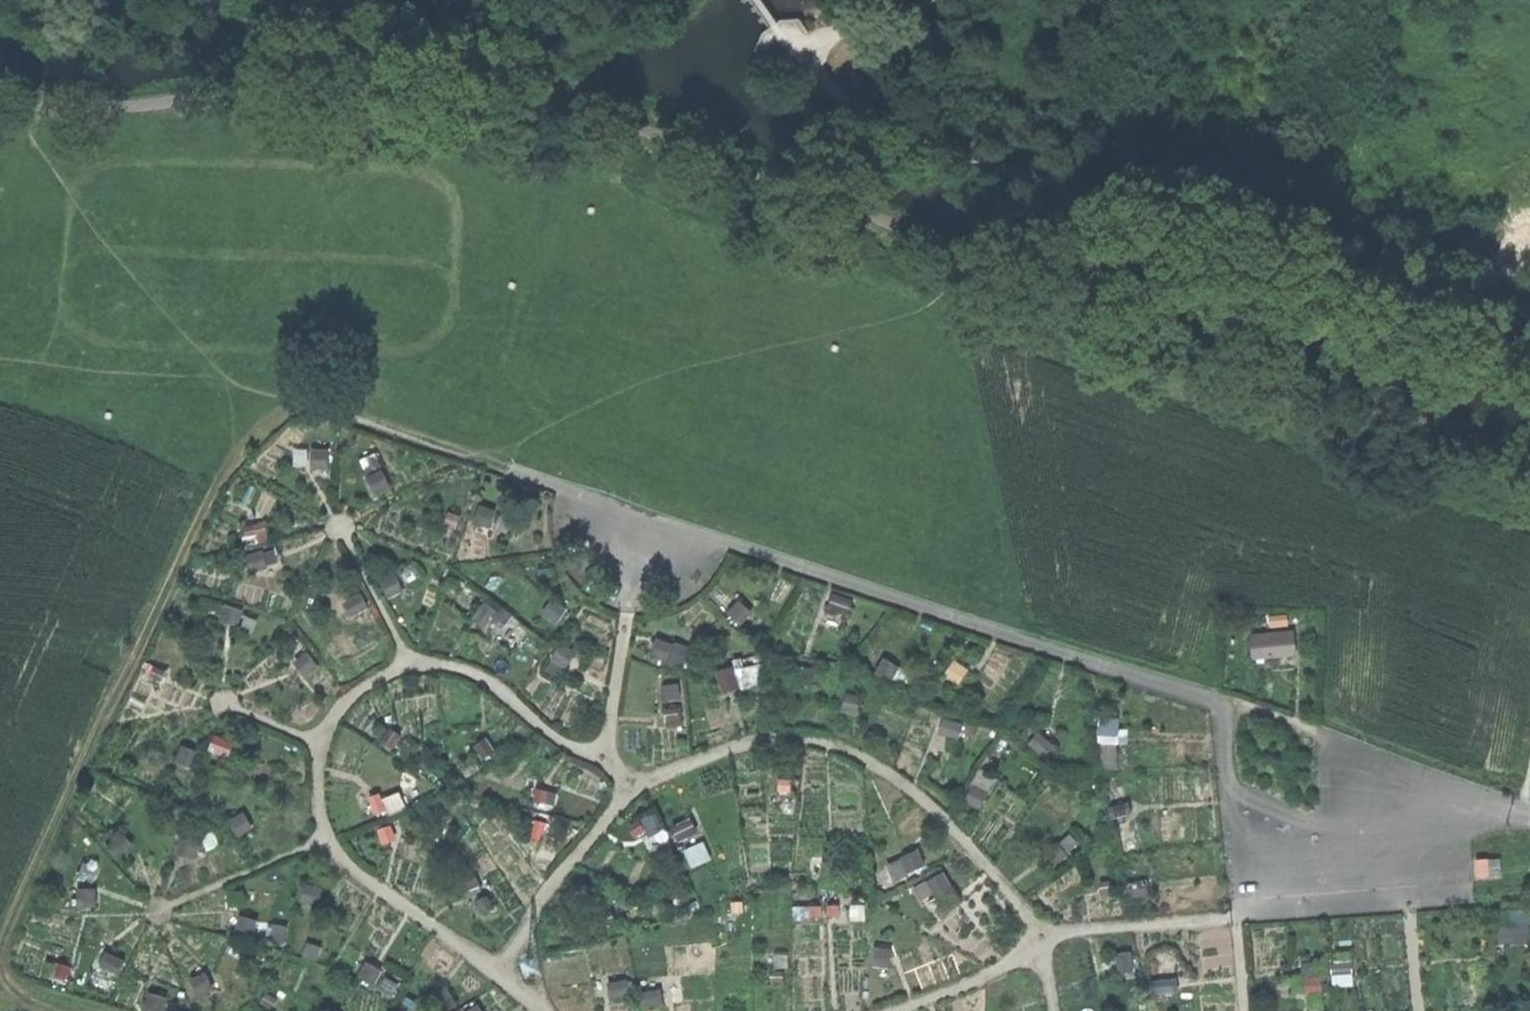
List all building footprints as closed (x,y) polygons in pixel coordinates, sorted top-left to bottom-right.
[(562,623),(570,606),(555,598),(546,616),(562,623)] [(1254,639),(1255,658),(1294,655),(1293,637),(1254,639)] [(741,671),(723,673),(725,691),(743,689),(741,671)] [(694,864),(711,860),(707,845),(690,849),(694,864)] [(889,863),(895,881),(930,869),(924,851),(889,863)] [(1504,923),(1503,942),(1529,943),(1529,925),(1504,923)]
